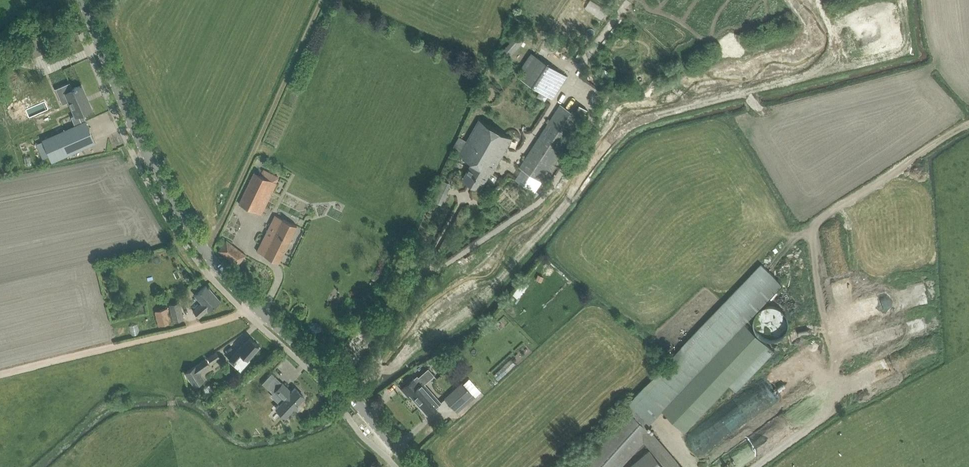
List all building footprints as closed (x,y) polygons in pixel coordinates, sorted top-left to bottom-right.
[(51,4),(43,7),(48,19),(55,17),(51,4)] [(15,56),(0,54),(0,65),(13,68),(15,56)] [(553,98),(567,75),(536,55),(521,77),(553,98)] [(636,67),(640,75),(660,66),(656,57),(636,67)] [(605,65),(617,71),(621,65),(608,58),(605,65)] [(654,70),(634,78),(637,85),(657,76),(654,70)] [(75,88),(73,89),(69,82),(63,85),(76,115),(71,117),(75,125),(42,139),(52,161),(96,142),(83,113),(92,109),(88,101),(87,102),(80,86),(77,87),(74,87),(75,88)] [(541,180),(582,118),(561,105),(521,167),(541,180)] [(513,138),(479,119),(460,153),(474,161),(464,178),(481,188),(491,171),(493,172),(513,138)] [(238,204),(261,215),(279,177),(263,169),(261,174),(254,171),(238,204)] [(436,188),(431,199),(441,204),(446,193),(436,188)] [(257,251),(279,262),(297,226),(275,215),(257,251)] [(226,240),(219,250),(237,265),(245,254),(226,240)] [(669,359),(641,389),(662,409),(744,324),(782,284),(761,264),(740,287),(724,303),(679,349),(669,359)] [(278,289),(282,275),(276,273),(271,287),(278,289)] [(220,300),(206,285),(195,295),(202,302),(193,310),(199,317),(208,309),(209,310),(220,300)] [(179,302),(169,304),(174,322),(184,319),(179,302)] [(167,307),(155,311),(159,326),(171,322),(167,307)] [(498,329),(504,323),(495,313),(488,318),(498,329)] [(739,380),(778,338),(756,318),(684,398),(687,401),(680,409),(690,418),(731,373),(739,380)] [(489,325),(484,328),(489,335),(494,331),(489,325)] [(242,344),(229,359),(241,369),(249,360),(248,358),(259,345),(250,337),(243,345),(242,344)] [(220,357),(216,352),(208,357),(212,363),(220,357)] [(205,359),(185,372),(194,386),(204,379),(199,371),(209,365),(205,359)] [(272,373),(262,383),(268,388),(278,378),(272,373)] [(441,402),(423,382),(427,378),(424,374),(416,380),(414,377),(401,389),(407,396),(410,394),(428,414),(441,402)] [(469,378),(462,384),(461,384),(445,399),(456,411),(472,396),(471,394),(478,388),(469,378)] [(288,388),(283,383),(275,391),(284,399),(275,408),(285,417),(304,397),(295,388),(290,393),(286,390),(288,388)] [(255,409),(264,417),(269,412),(260,403),(255,409)] [(730,414),(737,409),(734,404),(727,410),(730,414)] [(644,442),(647,445),(624,466),(681,466),(645,426),(629,411),(579,466),(621,466),(644,442)]
